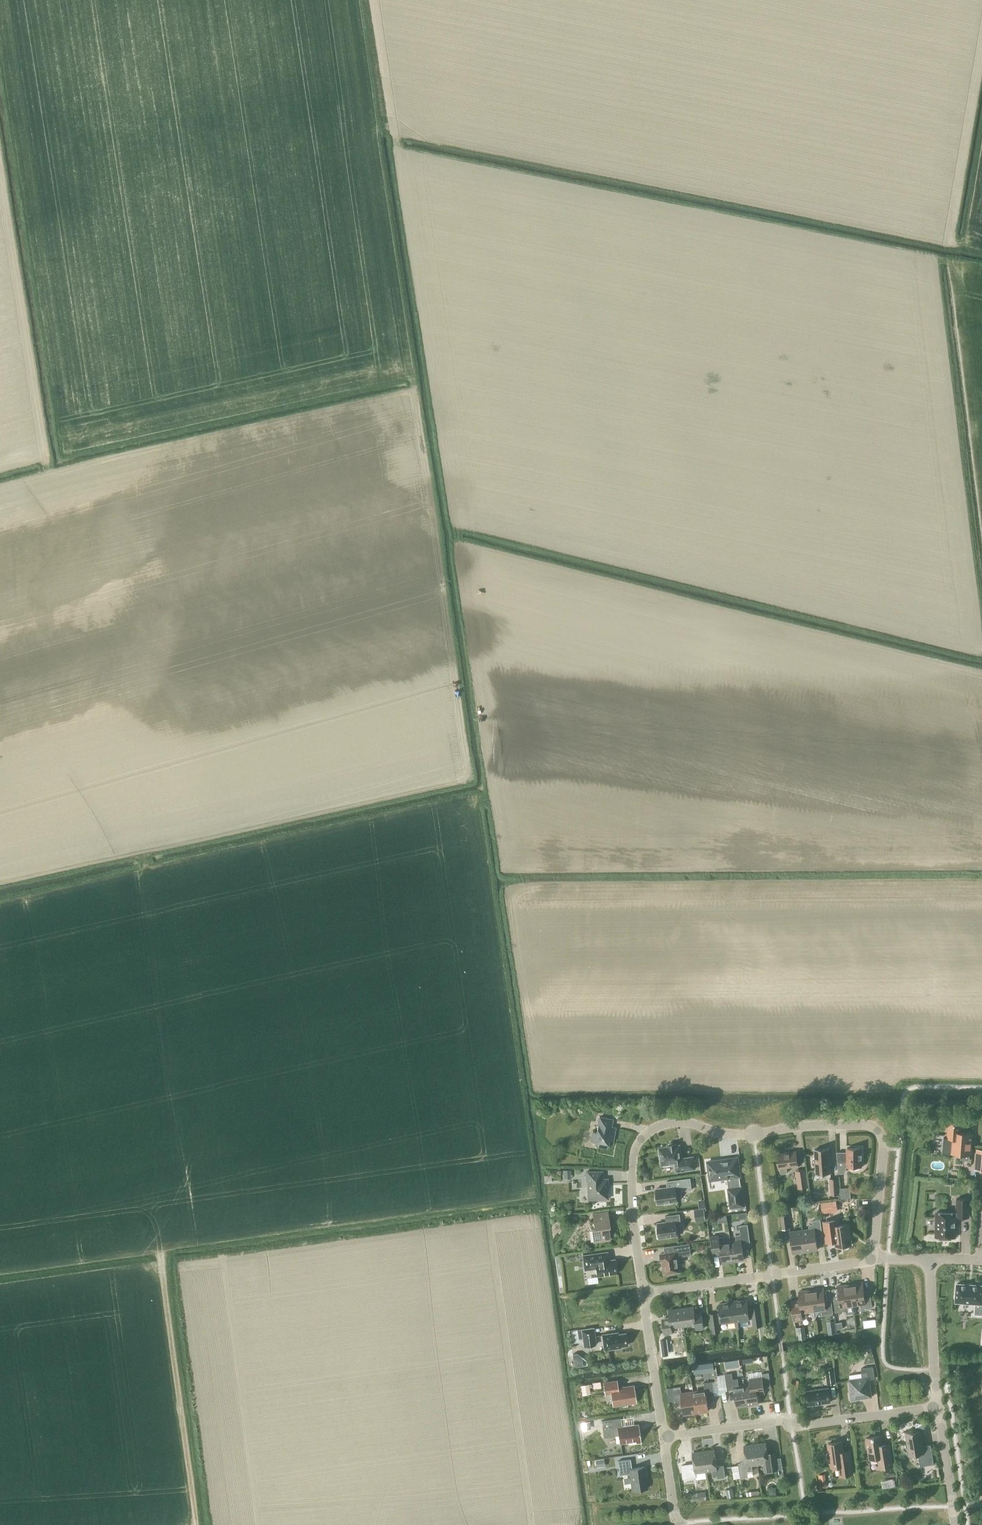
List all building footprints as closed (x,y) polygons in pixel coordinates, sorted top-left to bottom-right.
[(612,1141),(615,1128),(611,1127),(612,1119),(599,1117),(596,1132),(592,1131),(590,1140),(598,1142),(597,1146),(607,1148),(608,1140),(612,1141)] [(943,1138),(942,1152),(951,1152),(950,1154),(961,1155),(970,1155),(971,1155),(973,1133),(960,1132),(961,1123),(948,1122),(947,1137),(943,1137),(943,1138)] [(681,1158),(679,1145),(676,1145),(676,1143),(667,1145),(668,1147),(659,1148),(659,1153),(658,1154),(659,1159),(660,1159),(661,1165),(675,1163),(676,1171),(695,1169),(693,1157),(681,1158)] [(815,1166),(816,1174),(830,1173),(829,1148),(814,1149),(815,1158),(814,1158),(812,1160),(812,1164),(814,1166),(815,1166)] [(859,1168),(860,1167),(861,1167),(861,1148),(846,1148),(846,1154),(837,1154),(838,1173),(845,1173),(846,1167),(848,1167),(849,1168),(850,1169),(851,1169),(852,1169),(853,1170),(854,1170),(856,1169),(857,1169),(858,1168),(859,1168)] [(786,1167),(798,1166),(796,1151),(777,1154),(779,1168),(780,1173),(781,1174),(786,1173),(787,1172),(786,1167)] [(730,1208),(744,1206),(742,1187),(741,1187),(739,1175),(740,1175),(738,1158),(721,1161),(721,1159),(709,1161),(709,1162),(707,1163),(709,1179),(718,1178),(718,1179),(727,1178),(728,1188),(730,1208)] [(571,1179),(571,1169),(563,1170),(563,1179),(571,1179)] [(808,1188),(805,1169),(795,1171),(798,1189),(808,1188)] [(607,1198),(607,1179),(602,1179),(601,1172),(586,1172),(586,1180),(588,1180),(588,1199),(596,1198),(597,1200),(606,1200),(606,1198),(607,1198)] [(676,1192),(691,1190),(690,1178),(666,1181),(667,1187),(655,1189),(657,1204),(677,1201),(676,1192)] [(839,1194),(838,1178),(829,1178),(830,1195),(839,1194)] [(851,1197),(850,1187),(840,1187),(841,1198),(851,1197)] [(970,1217),(970,1198),(956,1198),(956,1212),(935,1212),(935,1237),(955,1237),(956,1217),(970,1217)] [(833,1212),(832,1201),(821,1202),(822,1213),(833,1212)] [(790,1229),(787,1208),(779,1209),(782,1230),(790,1229)] [(706,1221),(704,1209),(694,1210),(695,1222),(706,1221)] [(608,1226),(610,1225),(608,1212),(592,1214),(593,1221),(590,1221),(593,1242),(610,1239),(608,1226)] [(657,1223),(659,1238),(678,1236),(676,1226),(681,1225),(679,1214),(665,1216),(666,1222),(657,1223)] [(805,1251),(817,1249),(816,1237),(822,1236),(820,1219),(812,1220),(813,1224),(810,1224),(809,1226),(809,1229),(802,1230),(805,1251)] [(837,1225),(837,1220),(823,1222),(826,1243),(835,1241),(836,1247),(851,1245),(848,1224),(837,1225)] [(744,1260),(742,1243),(750,1242),(747,1224),(739,1225),(740,1234),(735,1235),(736,1241),(730,1241),(733,1261),(744,1260)] [(793,1253),(805,1251),(802,1230),(790,1232),(793,1253)] [(724,1242),(723,1237),(718,1237),(718,1233),(711,1234),(712,1246),(719,1245),(722,1263),(733,1261),(730,1241),(724,1242)] [(679,1272),(677,1257),(691,1255),(689,1243),(664,1247),(664,1253),(659,1254),(660,1261),(662,1261),(663,1265),(662,1265),(662,1271),(663,1270),(664,1274),(669,1273),(669,1274),(674,1273),(674,1272),(679,1272)] [(614,1259),(608,1260),(607,1252),(583,1255),(585,1269),(596,1268),(597,1276),(616,1273),(614,1259)] [(850,1284),(853,1305),(860,1304),(861,1309),(872,1307),(870,1294),(864,1295),(862,1282),(850,1284)] [(846,1306),(853,1305),(850,1284),(838,1286),(839,1298),(833,1299),(835,1312),(846,1311),(846,1306)] [(957,1303),(977,1305),(976,1314),(981,1315),(981,1287),(958,1285),(957,1303)] [(833,1313),(831,1299),(825,1300),(823,1288),(811,1290),(814,1311),(821,1310),(822,1314),(833,1313)] [(806,1312),(814,1311),(811,1290),(798,1291),(799,1299),(791,1301),(794,1321),(804,1320),(803,1317),(807,1316),(806,1312)] [(738,1302),(733,1303),(735,1321),(749,1319),(752,1319),(753,1327),(759,1326),(761,1326),(759,1307),(751,1308),(751,1309),(748,1309),(746,1300),(737,1301),(738,1302)] [(717,1313),(709,1314),(712,1333),(720,1332),(718,1323),(721,1323),(735,1321),(733,1303),(728,1304),(728,1302),(719,1303),(720,1313),(717,1313)] [(681,1309),(683,1325),(695,1324),(696,1329),(703,1328),(701,1315),(695,1316),(693,1307),(681,1309)] [(671,1327),(683,1325),(681,1309),(669,1310),(670,1319),(662,1320),(664,1333),(672,1332),(671,1327)] [(828,1334),(836,1333),(835,1321),(827,1322),(828,1334)] [(804,1326),(796,1328),(797,1334),(798,1334),(799,1340),(806,1338),(804,1326)] [(581,1329),(583,1347),(596,1345),(594,1327),(581,1329)] [(627,1345),(625,1333),(618,1334),(618,1332),(602,1334),(604,1350),(621,1347),(621,1346),(627,1345)] [(868,1379),(874,1378),(873,1366),(861,1368),(862,1378),(849,1380),(851,1392),(850,1392),(851,1400),(859,1399),(858,1398),(871,1396),(868,1379)] [(836,1383),(834,1369),(825,1370),(827,1385),(836,1383)] [(750,1384),(744,1385),(747,1405),(758,1403),(758,1399),(757,1395),(764,1394),(763,1388),(770,1387),(768,1372),(761,1373),(762,1377),(755,1378),(749,1379),(750,1384)] [(732,1373),(725,1374),(727,1390),(734,1389),(736,1407),(747,1405),(744,1385),(739,1386),(738,1379),(733,1379),(732,1373)] [(634,1401),(632,1386),(617,1388),(616,1381),(604,1383),(605,1393),(612,1392),(613,1404),(634,1401)] [(706,1396),(714,1395),(712,1381),(704,1383),(705,1390),(693,1391),(696,1412),(708,1411),(706,1396)] [(590,1393),(589,1384),(581,1385),(582,1395),(590,1393)] [(696,1412),(693,1391),(681,1393),(680,1386),(673,1387),(675,1400),(682,1399),(684,1414),(696,1412)] [(808,1405),(830,1402),(828,1388),(806,1391),(808,1405)] [(640,1443),(638,1424),(621,1427),(620,1418),(602,1420),(604,1437),(618,1435),(619,1443),(628,1442),(628,1445),(640,1443)] [(591,1429),(590,1421),(581,1422),(582,1431),(591,1429)] [(934,1464),(931,1448),(923,1450),(920,1431),(914,1432),(914,1430),(902,1432),(902,1433),(905,1432),(909,1455),(918,1453),(920,1466),(934,1464)] [(879,1468),(892,1466),(889,1451),(883,1452),(880,1435),(866,1438),(869,1459),(878,1458),(879,1468)] [(849,1450),(843,1451),(842,1441),(827,1443),(829,1452),(828,1452),(826,1454),(827,1458),(829,1460),(830,1460),(831,1468),(838,1466),(840,1476),(853,1474),(849,1450)] [(774,1452),(767,1453),(766,1443),(755,1444),(757,1464),(763,1463),(764,1472),(776,1470),(774,1452)] [(751,1465),(757,1464),(755,1444),(744,1446),(746,1462),(738,1463),(740,1478),(753,1476),(751,1465)] [(718,1478),(725,1477),(723,1465),(716,1466),(714,1450),(703,1451),(706,1471),(712,1470),(712,1476),(717,1475),(718,1478)] [(695,1473),(706,1471),(703,1451),(692,1453),(695,1473)] [(605,1466),(604,1458),(596,1459),(597,1467),(605,1466)] [(632,1490),(647,1488),(644,1466),(631,1468),(630,1459),(617,1461),(619,1475),(630,1473),(632,1490)] [(734,1497),(732,1489),(726,1490),(727,1498),(734,1497)] [(707,1499),(706,1491),(697,1492),(698,1500),(707,1499)]
